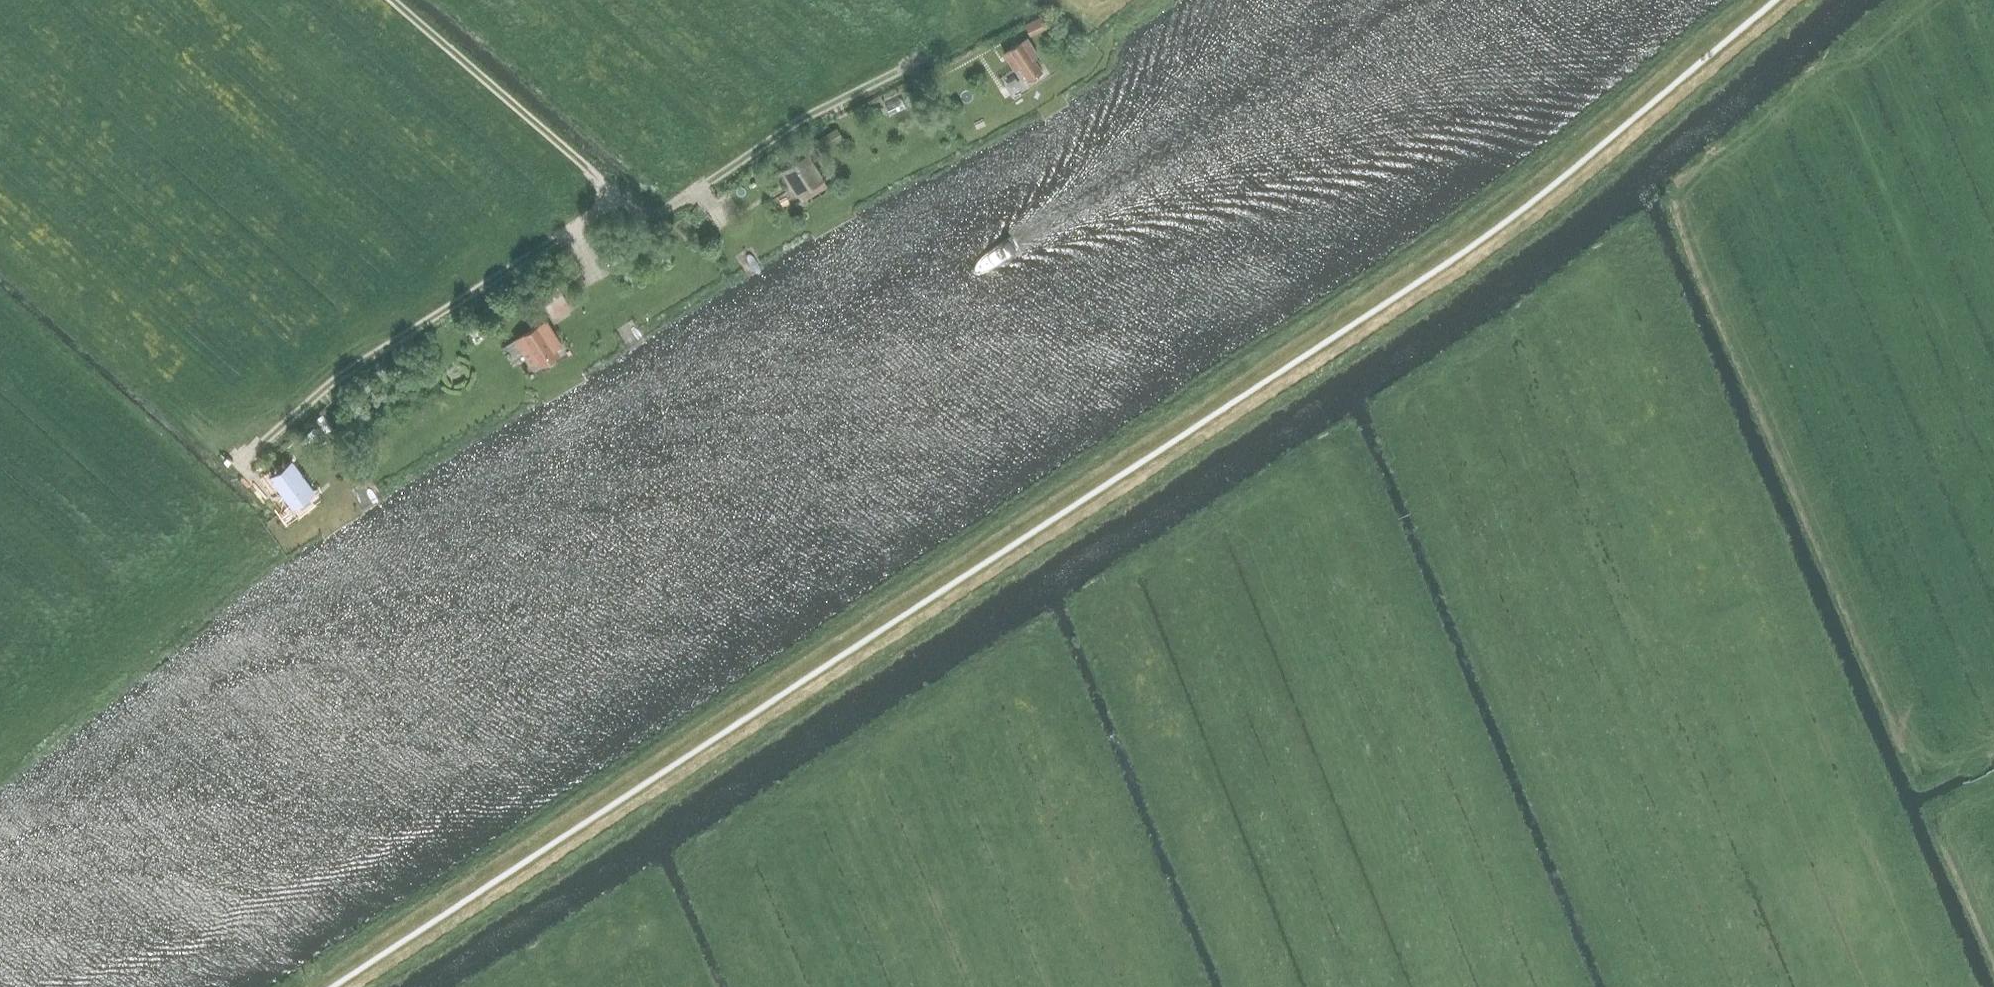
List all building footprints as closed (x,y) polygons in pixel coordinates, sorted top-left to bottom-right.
[(1030,35),(1050,25),(1044,14),(1025,23),(1030,35)] [(1027,79),(1042,70),(1033,56),(1037,53),(1027,37),(1003,53),(1014,69),(1018,66),(1027,79)] [(821,151),(844,138),(837,127),(815,139),(821,151)] [(797,195),(822,179),(812,162),(821,157),(815,145),(803,152),(804,155),(781,169),(787,179),(787,182),(787,185),(790,187),(792,188),(797,195)] [(539,296),(553,317),(568,308),(554,287),(539,296)] [(560,355),(557,350),(563,346),(546,319),(514,339),(530,366),(536,362),(539,367),(560,355)] [(293,462),(272,478),(294,507),(310,495),(314,491),(293,462)]
